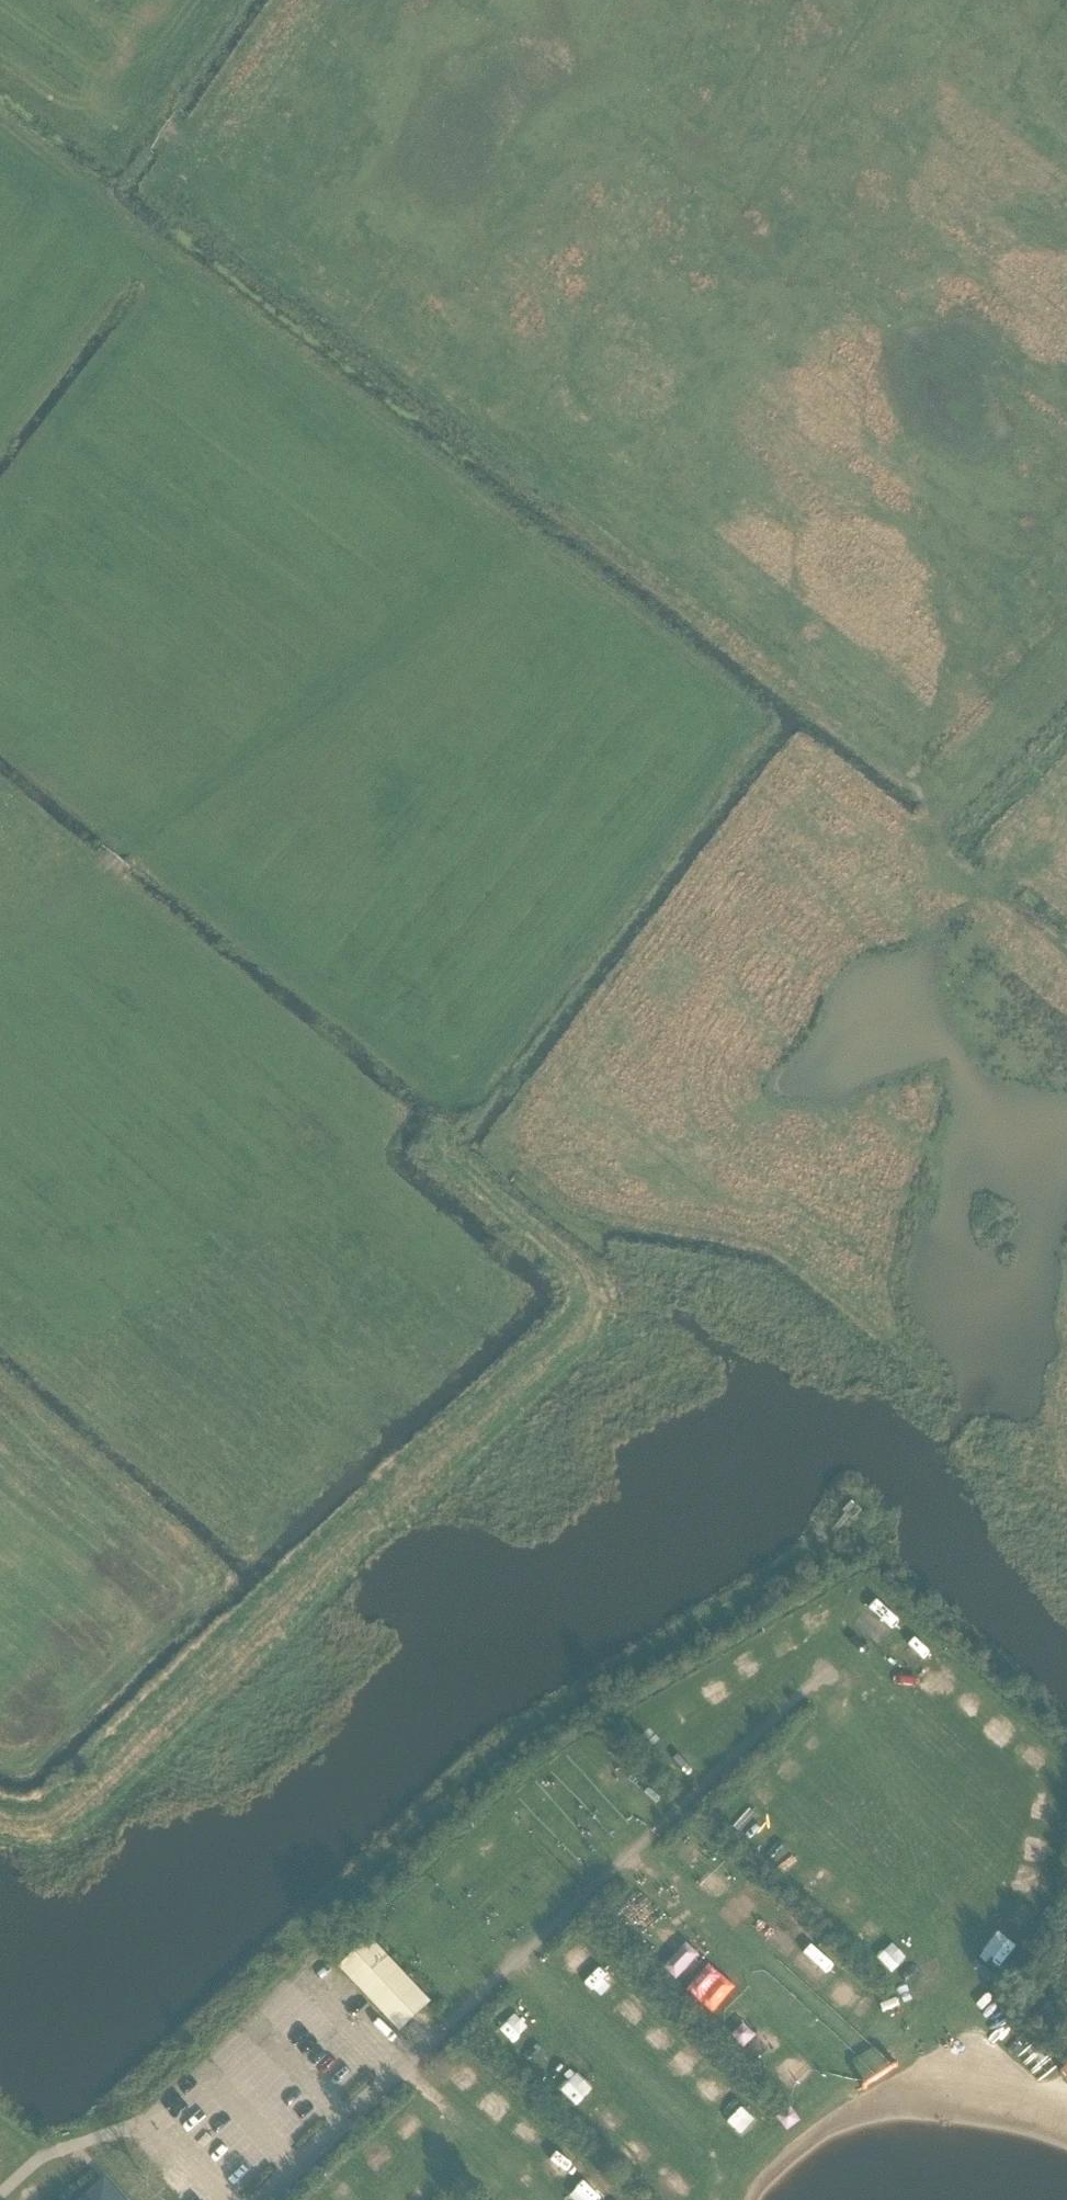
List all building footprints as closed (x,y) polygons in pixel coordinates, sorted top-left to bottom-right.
[(709,1863),(693,1878),(703,1888),(719,1873),(709,1863)] [(891,1924),(875,1939),(891,1955),(907,1941),(891,1924)] [(431,2003),(370,1938),(338,1968),(400,2032),(431,2003)] [(620,2000),(641,2016),(651,2003),(629,1987),(620,2000)] [(984,2023),(1009,2039),(1023,2019),(998,2002),(984,2023)] [(553,2039),(532,2055),(540,2066),(561,2050),(553,2039)] [(565,2086),(581,2103),(595,2091),(579,2073),(565,2086)] [(731,2115),(743,2133),(760,2122),(747,2104),(731,2115)]
